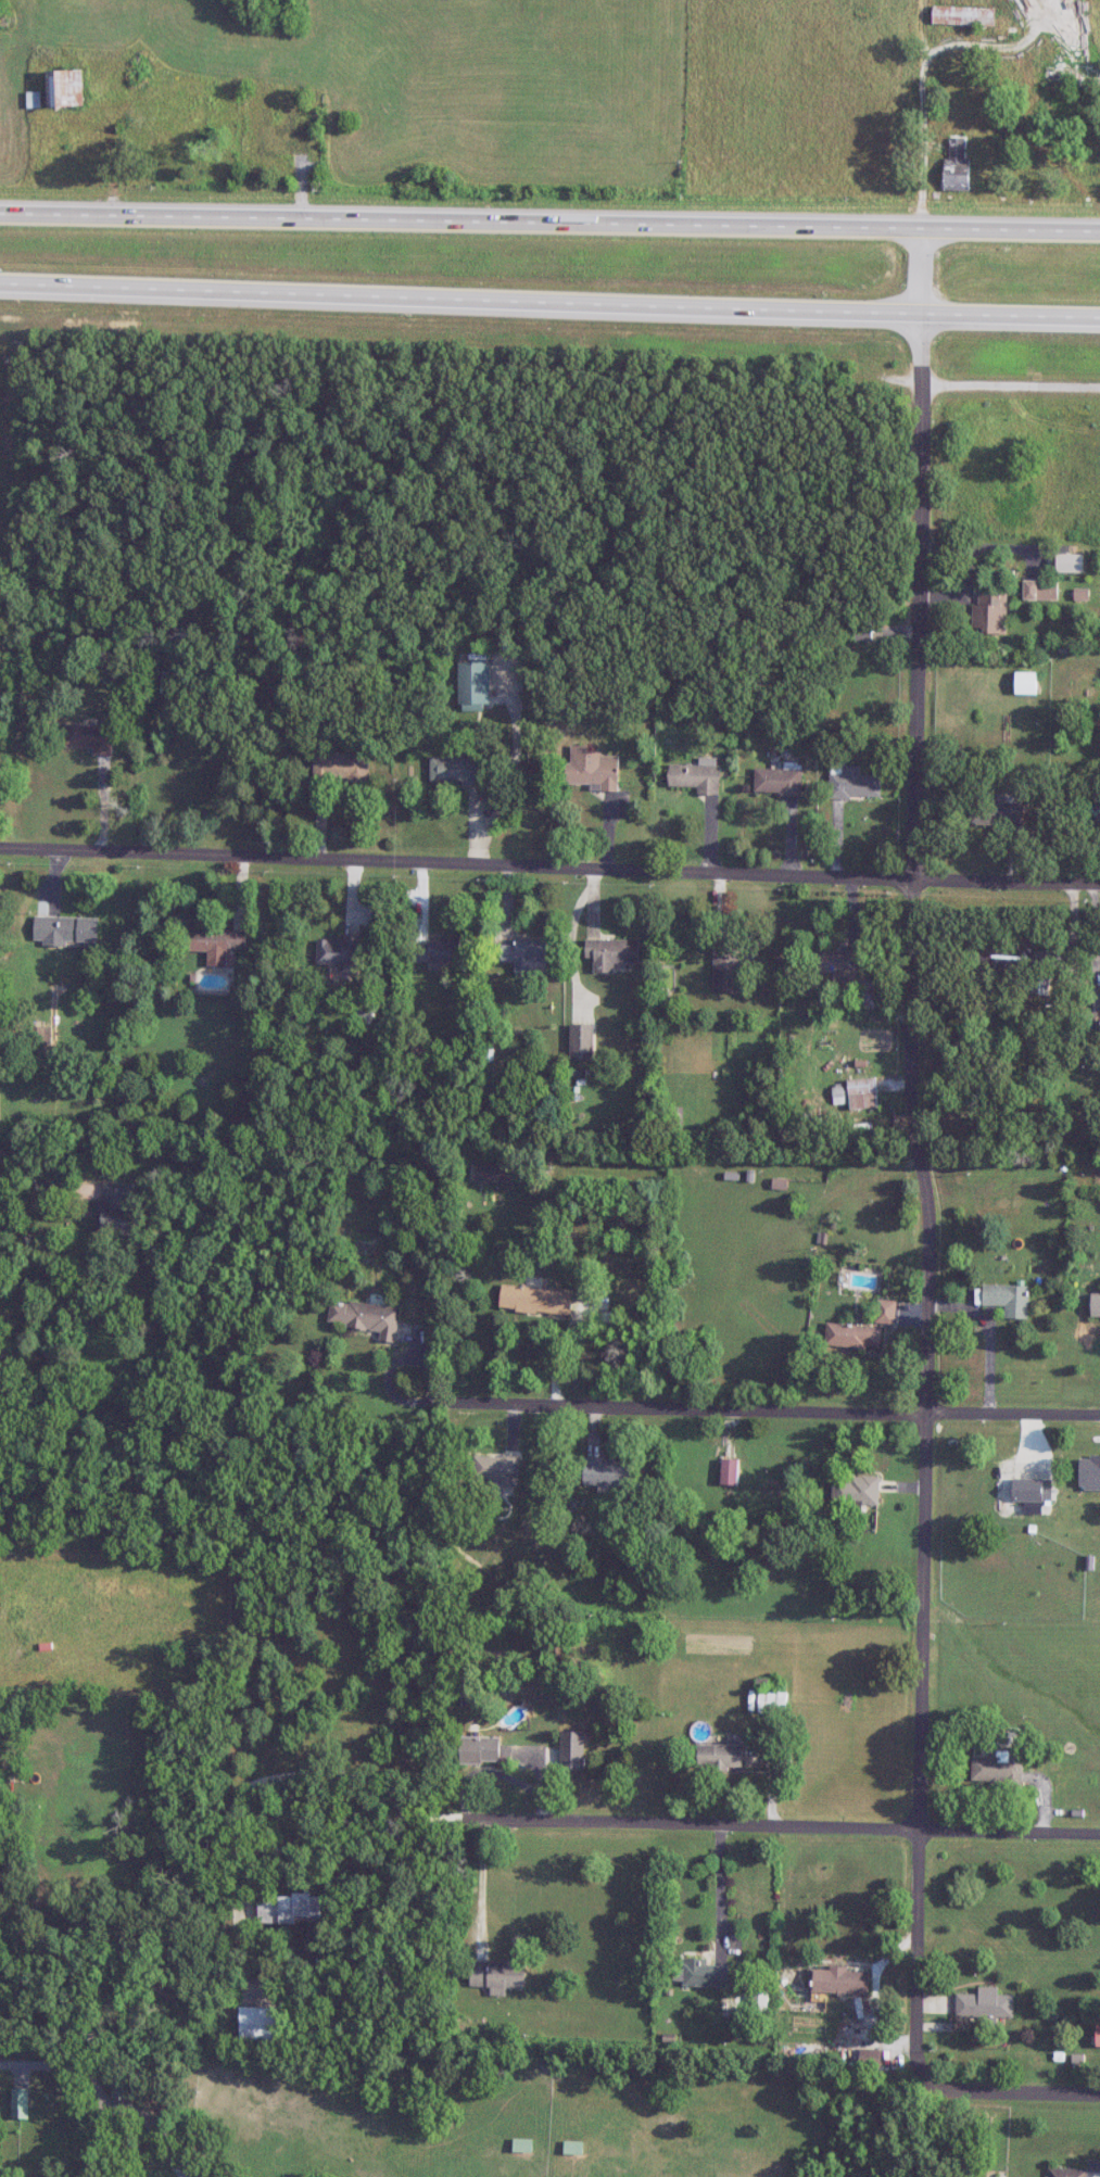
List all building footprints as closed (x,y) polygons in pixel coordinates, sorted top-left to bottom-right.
[(995,26),(995,8),(932,7),(931,25),(995,26)] [(83,71),(48,71),(48,106),(83,106),(83,71)] [(942,162),(942,191),(970,191),(970,136),(950,136),(950,162),(942,162)] [(1058,582),(1024,582),(1024,601),(1058,601),(1058,582)] [(1007,634),(1007,587),(973,587),(973,634),(1007,634)] [(855,641),(872,641),(872,623),(855,623),(855,641)] [(489,662),(459,662),(459,706),(489,706),(489,662)] [(1037,673),(1014,673),(1014,695),(1037,695),(1037,673)] [(93,756),(112,756),(112,725),(64,725),(64,750),(93,750),(93,756)] [(618,755),(589,754),(589,747),(572,747),(572,765),(565,765),(565,786),(600,786),(600,793),(618,793),(618,755)] [(460,758),(430,758),(430,785),(486,784),(486,758),(475,758),(475,751),(460,751),(460,758)] [(370,755),(313,755),(313,783),(370,783),(370,755)] [(668,788),(697,789),(697,796),(719,796),(719,759),(700,759),(699,767),(669,766),(668,788)] [(881,776),(861,776),(861,766),(830,766),(830,799),(881,799),(881,776)] [(755,770),(754,795),(801,798),(802,772),(755,770)] [(102,917),(36,917),(36,940),(46,940),(46,943),(102,943),(102,917)] [(248,929),(192,928),(192,951),(209,951),(209,965),(228,966),(228,949),(247,950),(248,929)] [(361,974),(361,938),(319,938),(319,964),(343,964),(342,974),(361,974)] [(460,962),(460,940),(416,940),(416,962),(460,962)] [(546,940),(497,940),(497,974),(546,974),(546,940)] [(613,964),(640,964),(640,940),(586,940),(586,959),(594,959),(594,973),(613,973),(613,964)] [(759,970),(759,947),(714,946),(713,994),(741,994),(741,970),(759,970)] [(859,947),(842,947),(842,952),(814,952),(814,973),(834,973),(834,984),(851,984),(851,972),(859,972),(859,947)] [(979,971),(1017,971),(1017,948),(979,948),(979,971)] [(594,1025),(571,1025),(571,1063),(594,1063),(594,1025)] [(849,1081),(849,1110),(877,1110),(877,1081),(849,1081)] [(569,1317),(572,1293),(502,1285),(499,1308),(569,1317)] [(1028,1320),(1029,1287),(982,1285),(982,1305),(1006,1306),(1005,1319),(1028,1320)] [(1091,1294),(1091,1318),(1099,1318),(1099,1294),(1091,1294)] [(398,1343),(401,1307),(333,1300),(331,1324),(383,1330),(382,1341),(398,1343)] [(875,1323),(895,1325),(897,1302),(878,1300),(875,1323)] [(882,1329),(828,1324),(826,1347),(880,1351),(882,1329)] [(519,1456),(473,1455),(473,1485),(519,1485),(519,1456)] [(1079,1457),(1079,1483),(1099,1483),(1099,1457),(1079,1457)] [(584,1486),(634,1487),(634,1460),(585,1460),(584,1486)] [(739,1485),(739,1460),(722,1460),(722,1485),(739,1485)] [(879,1504),(879,1477),(850,1477),(850,1481),(835,1481),(835,1504),(879,1504)] [(787,1693),(759,1693),(759,1713),(787,1713),(787,1693)] [(504,1737),(463,1737),(463,1763),(504,1763),(504,1737)] [(742,1769),(742,1745),(699,1745),(699,1769),(742,1769)] [(1023,1749),(995,1747),(994,1759),(973,1758),(972,1783),(1021,1786),(1023,1749)] [(283,1901),(261,1900),(260,1923),(298,1925),(299,1917),(324,1918),(325,1895),(283,1894),(283,1901)] [(474,1959),(471,1985),(524,1990),(527,1965),(474,1959)] [(707,1960),(684,1960),(684,1987),(727,1987),(727,1966),(707,1966),(707,1960)] [(869,1995),(869,1970),(812,1969),(811,1994),(869,1995)] [(997,1995),(997,1988),(978,1987),(978,1995),(956,1995),(955,2017),(1012,2018),(1013,1996),(997,1995)] [(31,2089),(14,2089),(13,2119),(30,2119),(31,2089)] [(532,2152),(532,2139),(512,2139),(512,2152),(532,2152)] [(583,2142),(563,2142),(563,2155),(583,2155),(583,2142)] [(1087,2170),(1048,2169),(1048,2176),(1087,2176),(1087,2170)]
